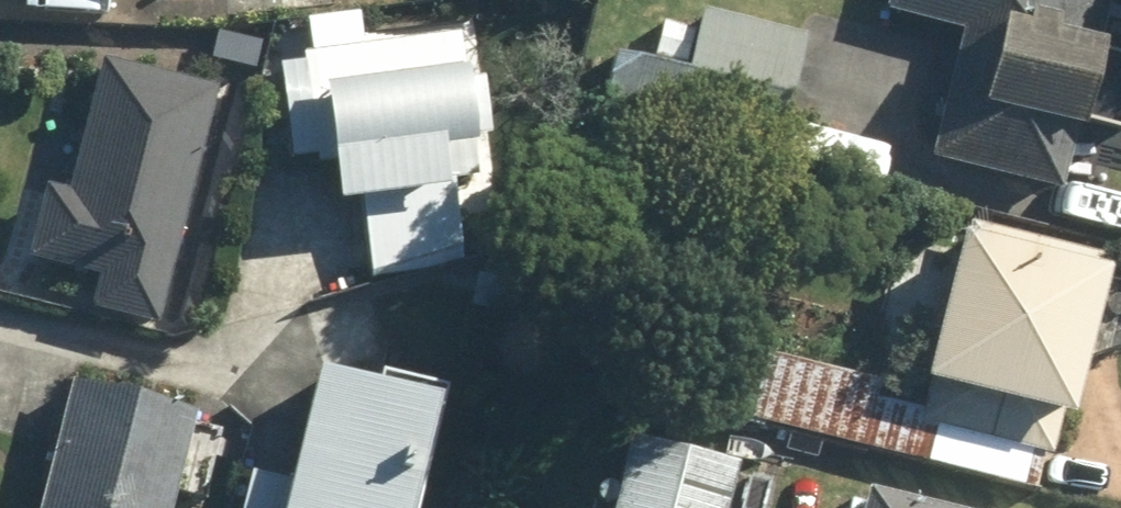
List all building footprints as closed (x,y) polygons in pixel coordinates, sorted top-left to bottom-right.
[(109,9),(112,0),(76,0),(109,9)] [(1104,0),(957,0),(913,167),(1050,203),(1104,0)] [(801,43),(655,6),(640,66),(599,56),(583,119),(769,167),(801,43)] [(416,165),(437,162),(474,158),(466,87),(448,89),(442,44),(362,53),(360,31),(282,40),(302,176),(320,174),(326,215),(422,201),(416,165)] [(31,196),(12,266),(86,286),(77,320),(146,338),(209,103),(97,73),(61,204),(31,196)] [(941,224),(900,400),(1048,435),(1089,258),(941,224)] [(236,476),(229,507),(398,507),(422,403),(300,375),(275,485),(236,476)] [(56,388),(28,507),(161,507),(183,417),(56,388)] [(731,465),(619,439),(604,507),(722,507),(731,465)] [(861,493),(857,507),(922,507),(861,493)]
